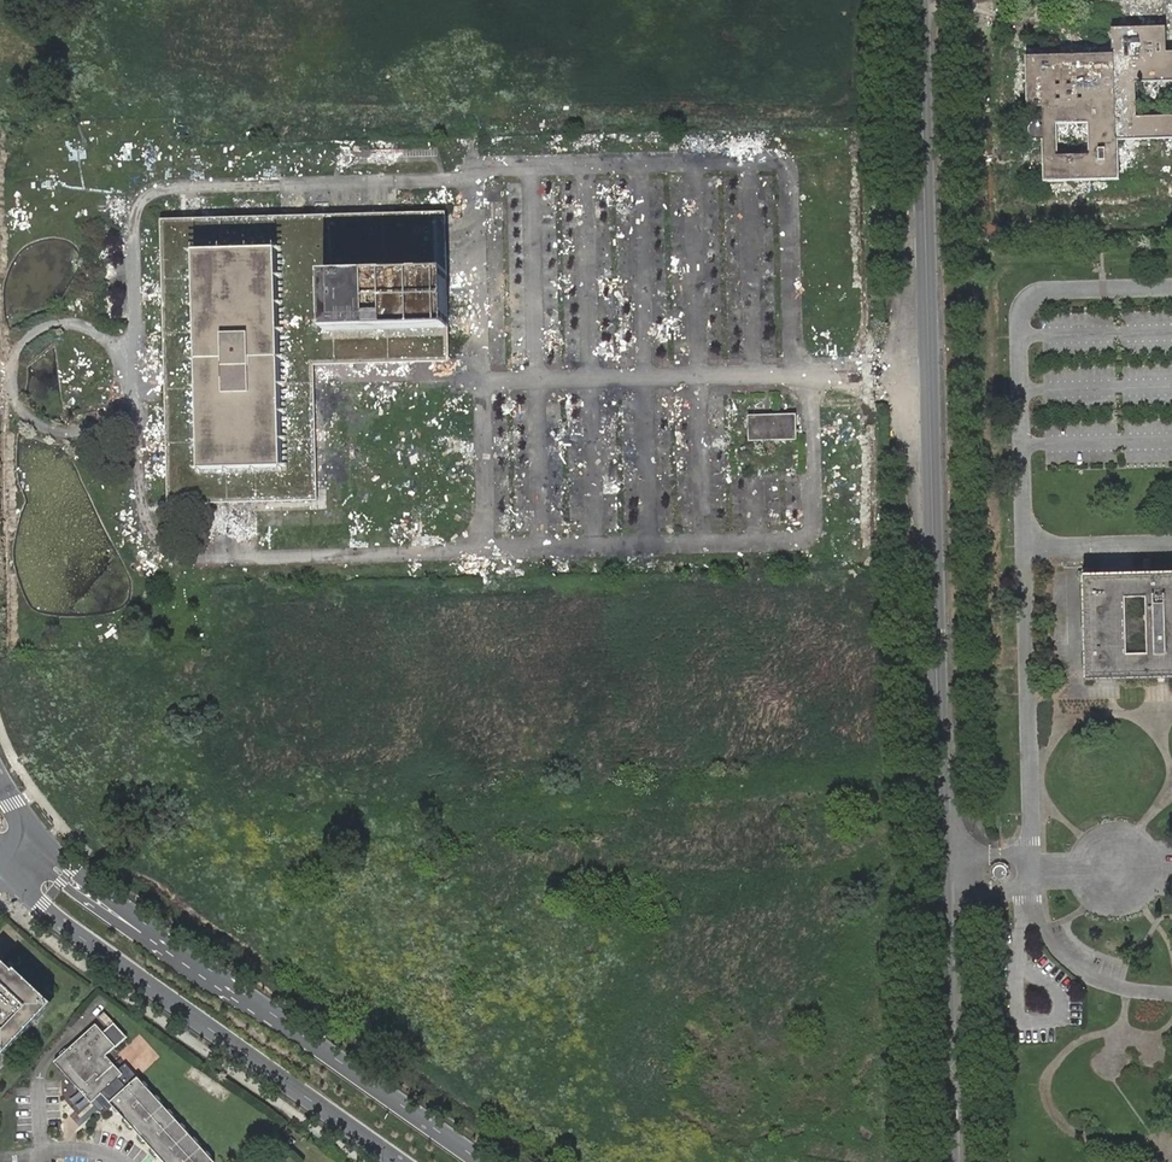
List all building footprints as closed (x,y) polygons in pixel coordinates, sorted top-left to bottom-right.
[(1167,52),(1166,27),(1112,29),(1112,54),(1026,56),(1027,111),(1041,111),(1042,123),(1038,123),(1036,123),(1033,124),(1032,125),(1030,128),(1029,132),(1030,136),(1030,137),(1032,139),(1035,141),(1037,141),(1042,141),(1044,182),(1119,180),(1118,141),(1171,139),(1171,117),(1137,118),(1136,83),(1171,82),(1171,52),(1167,52)] [(281,196),(282,210),(289,209),(288,196),(281,196)] [(440,219),(166,226),(170,363),(180,363),(181,388),(171,388),(173,498),(311,495),(307,359),(444,356),(443,329),(449,329),(447,272),(441,272),(440,219)] [(796,419),(748,420),(749,441),(796,440),(796,437),(796,419)] [(1083,576),(1086,682),(1171,679),(1171,574),(1083,576)] [(1007,875),(1007,873),(1007,872),(1007,870),(1006,869),(1006,868),(1005,868),(1004,867),(1003,866),(1002,866),(1001,866),(1000,866),(998,866),(997,866),(996,867),(996,868),(995,868),(994,869),(994,870),(993,872),(993,873),(993,874),(993,875),(993,876),(994,877),(995,878),(996,879),(997,879),(998,880),(999,880),(1000,880),(1001,880),(1002,880),(1004,879),(1005,879),(1005,878),(1006,877),(1007,876),(1007,875)] [(4,960),(0,964),(0,1048),(7,1054),(54,1003),(18,970),(16,972),(4,960)] [(106,1030),(114,1022),(106,1013),(97,1022),(106,1030)] [(163,1161),(214,1161),(138,1078),(127,1087),(118,1078),(123,1075),(106,1056),(115,1047),(96,1024),(54,1062),(91,1103),(102,1094),(104,1096),(98,1101),(102,1106),(108,1101),(163,1161)]
